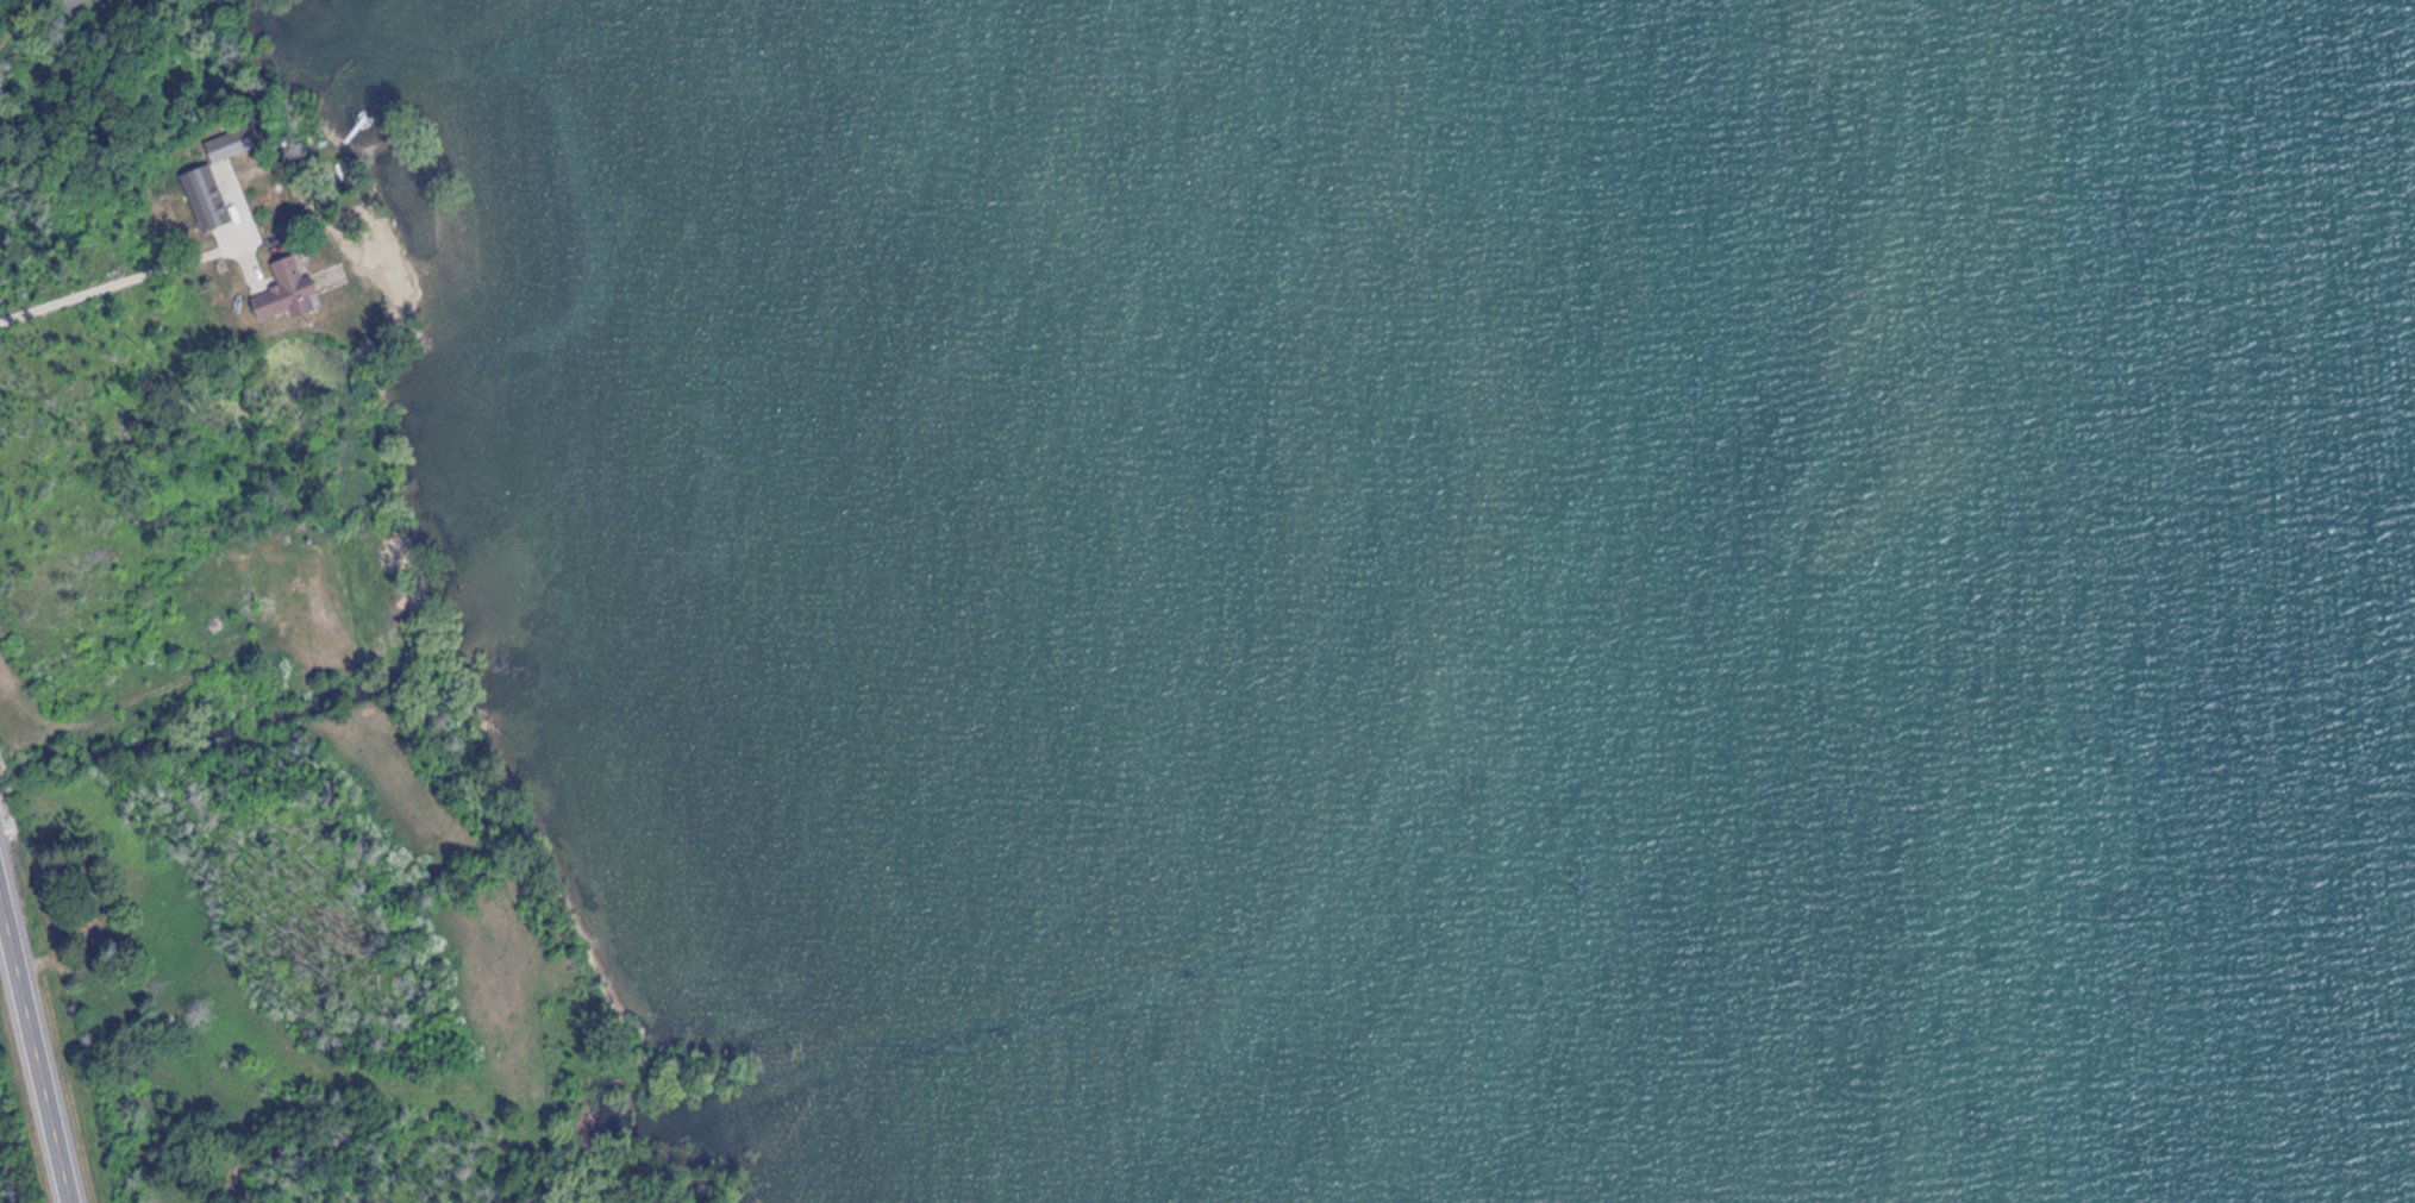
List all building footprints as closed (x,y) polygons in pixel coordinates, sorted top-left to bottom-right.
[(97,0),(64,0),(69,13),(98,2),(97,0)] [(204,235),(234,225),(215,166),(184,176),(204,235)] [(262,321),(293,309),(296,318),(318,310),(313,297),(321,294),(314,274),(307,278),(298,254),(274,264),(283,287),(253,299),(262,321)]
